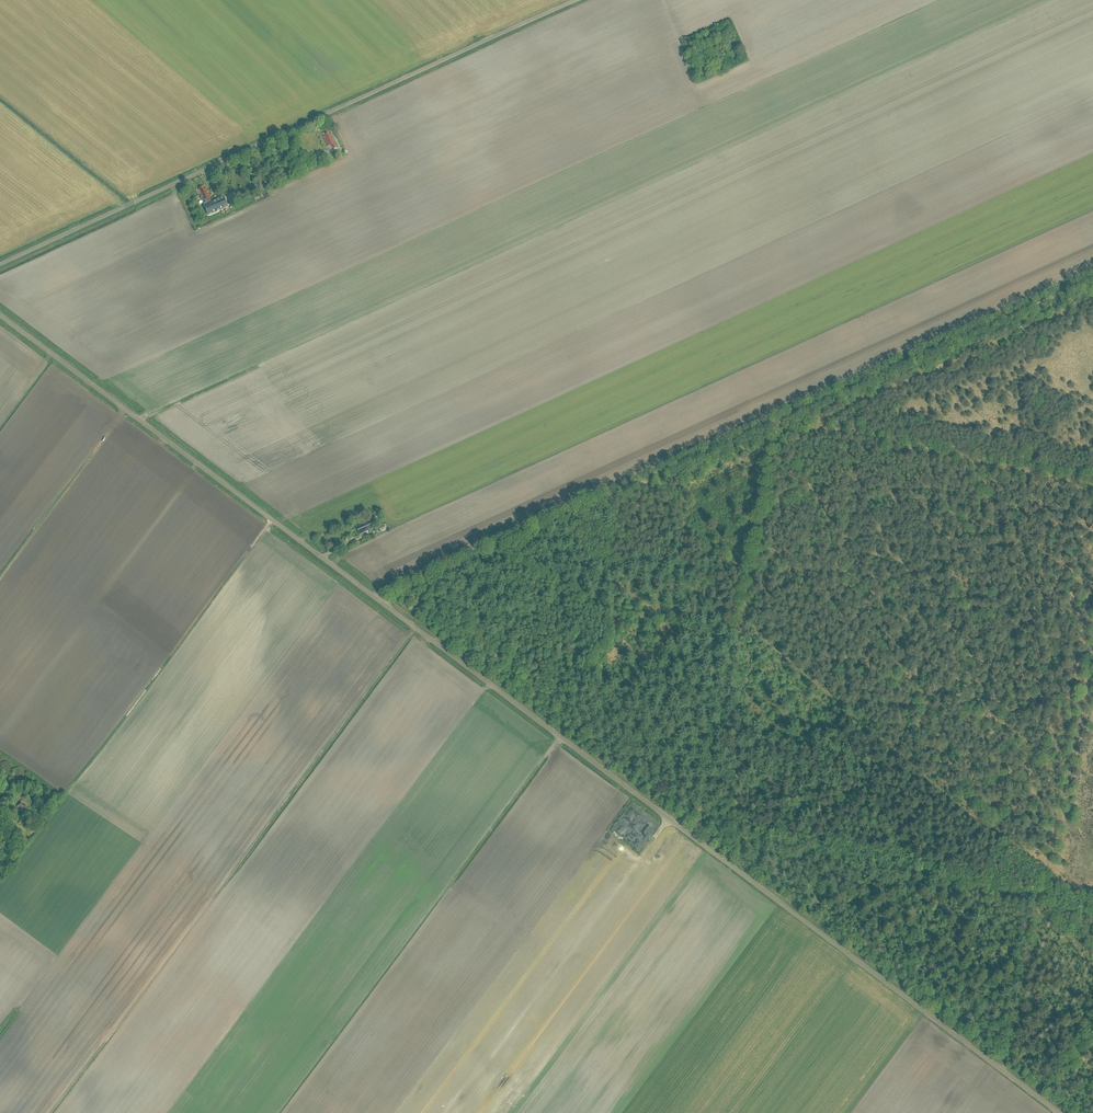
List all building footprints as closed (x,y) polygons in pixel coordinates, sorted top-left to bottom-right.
[(327,146),(331,145),(333,149),(336,148),(330,133),(329,134),(328,133),(323,135),(327,146)] [(198,190),(203,202),(204,202),(203,200),(206,199),(209,204),(213,203),(210,196),(210,197),(206,188),(204,188),(203,187),(198,190)] [(368,530),(373,528),(370,521),(356,527),(359,535),(362,534),(367,532),(369,531),(368,530)] [(17,806),(20,808),(21,807),(26,810),(30,805),(22,799),(17,806)]
